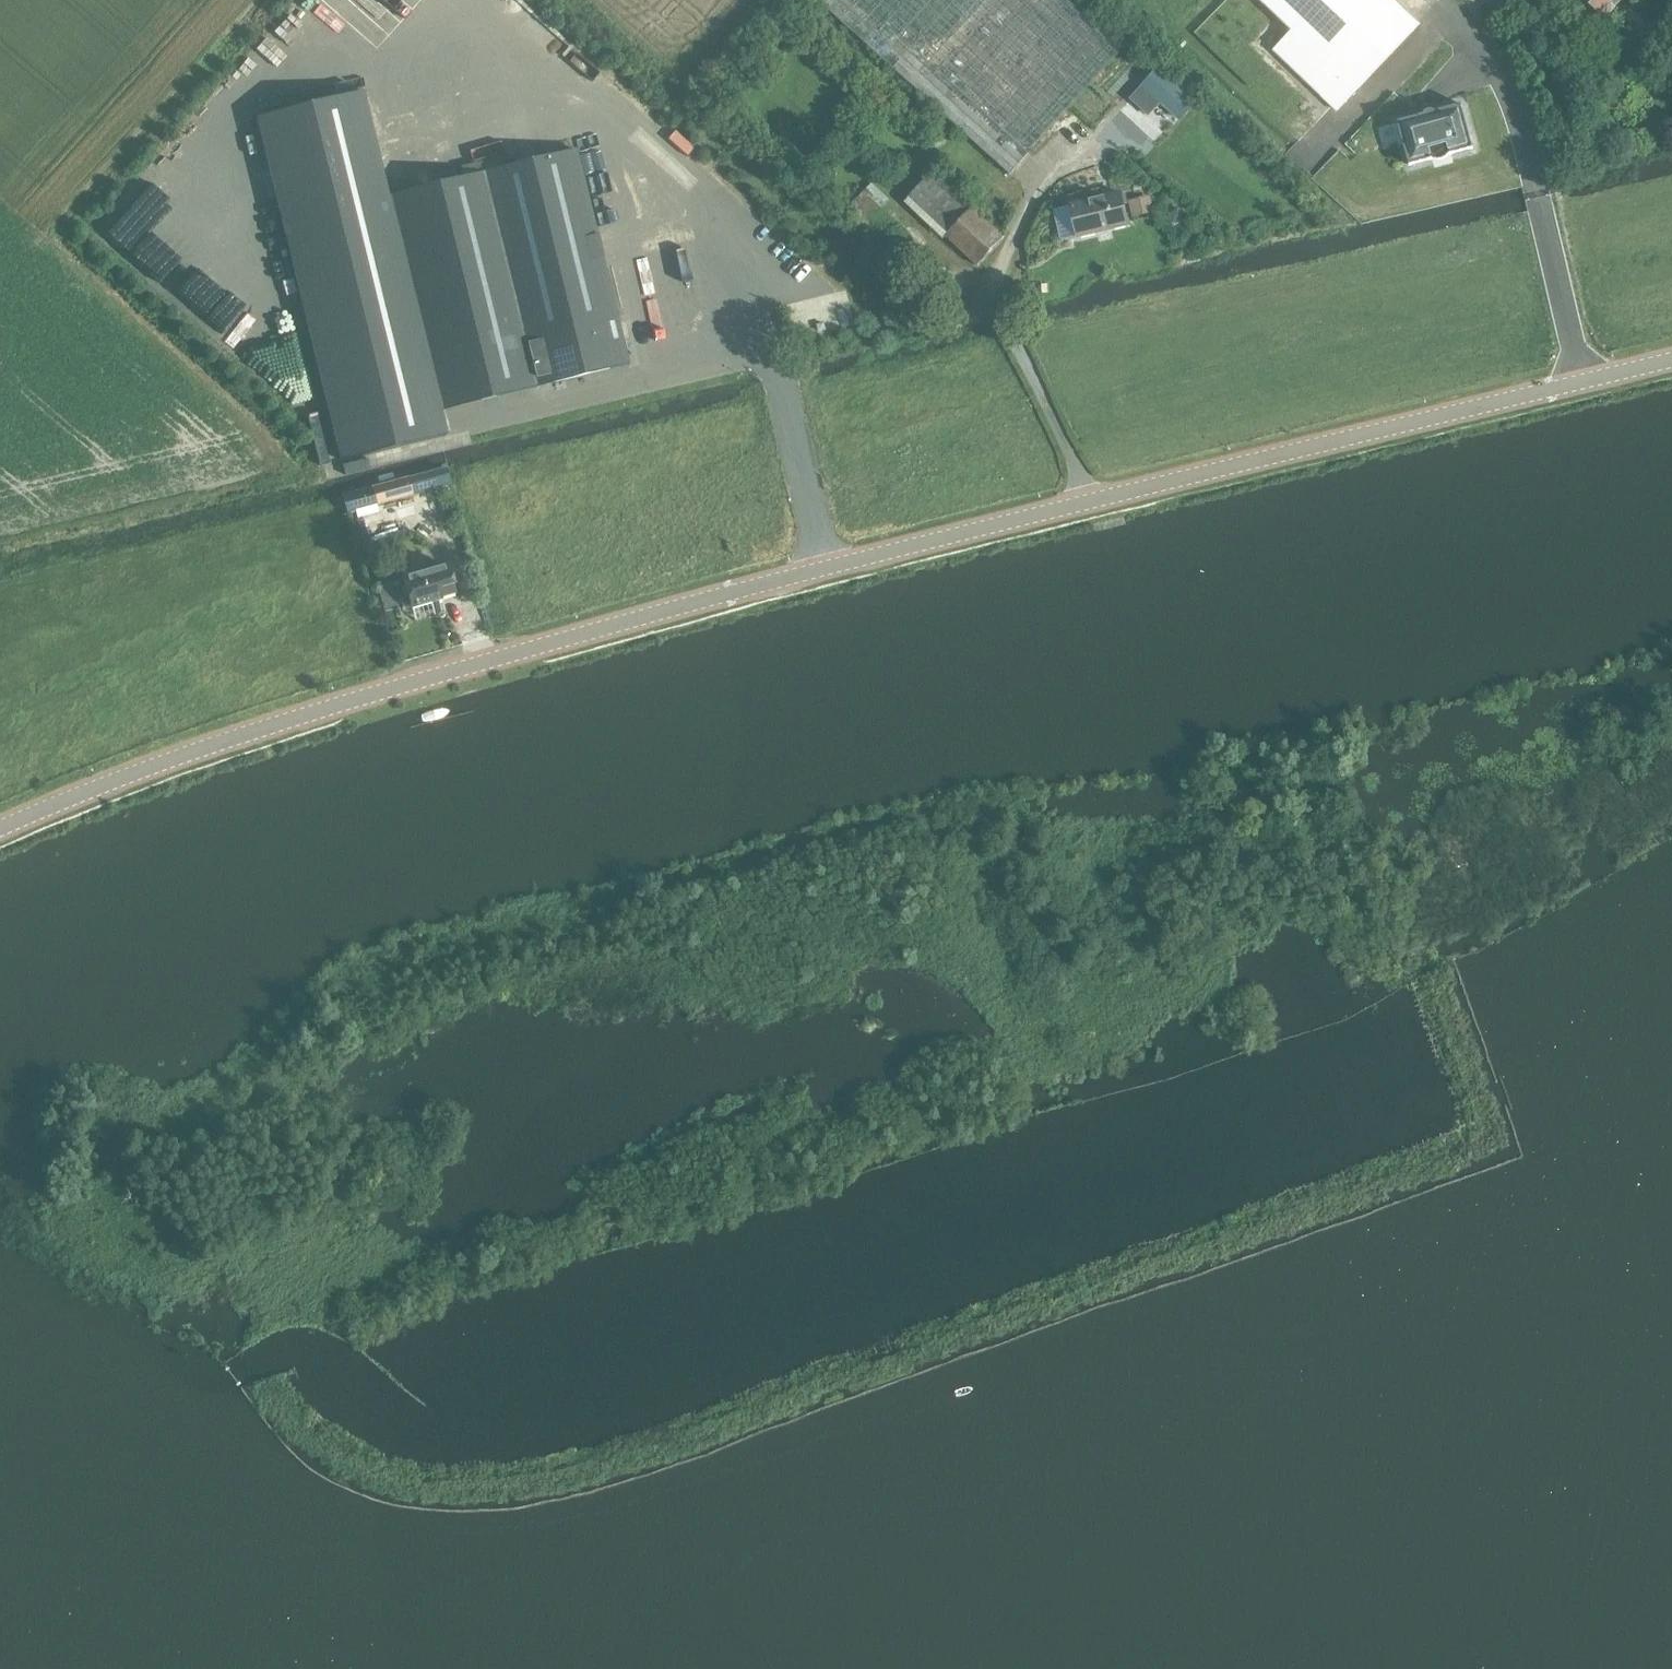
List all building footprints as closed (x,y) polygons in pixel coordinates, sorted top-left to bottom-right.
[(705,75),(773,0),(622,0),(705,75)] [(1070,0),(819,0),(921,93),(1011,175),(1124,49),(1070,0)] [(1419,23),(1396,0),(1266,0),(1293,26),(1274,46),(1336,107),(1419,23)] [(1626,0),(1584,0),(1604,21),(1626,0)] [(1162,101),(1181,119),(1199,100),(1160,64),(1132,94),(1152,112),(1162,101)] [(439,399),(389,187),(366,89),(362,90),(257,116),(341,461),(446,435),(448,435),(439,399)] [(1451,154),(1474,148),(1462,103),(1436,110),(1434,109),(1431,109),(1429,109),(1427,110),(1425,111),(1424,114),(1397,121),(1409,165),(1433,159),(1436,160),(1439,161),(1444,160),(1448,157),(1451,154)] [(439,399),(625,355),(575,143),(389,187),(439,399)] [(492,145),(471,151),(474,161),(495,155),(492,145)] [(979,264),(1004,237),(934,172),(908,200),(979,264)] [(144,214),(168,186),(160,180),(137,208),(144,214)] [(841,217),(878,250),(925,291),(947,266),(900,223),(883,208),(890,200),(872,182),(841,217)] [(1077,234),(1129,221),(1122,192),(1070,205),(1077,234)] [(1134,211),(1153,210),(1152,194),(1133,196),(1134,211)] [(110,238),(119,245),(137,224),(128,217),(110,238)] [(360,489),(363,503),(379,499),(379,501),(414,492),(409,475),(360,489)] [(433,568),(403,576),(412,607),(441,599),(439,588),(454,583),(449,564),(434,569),(433,568)]
